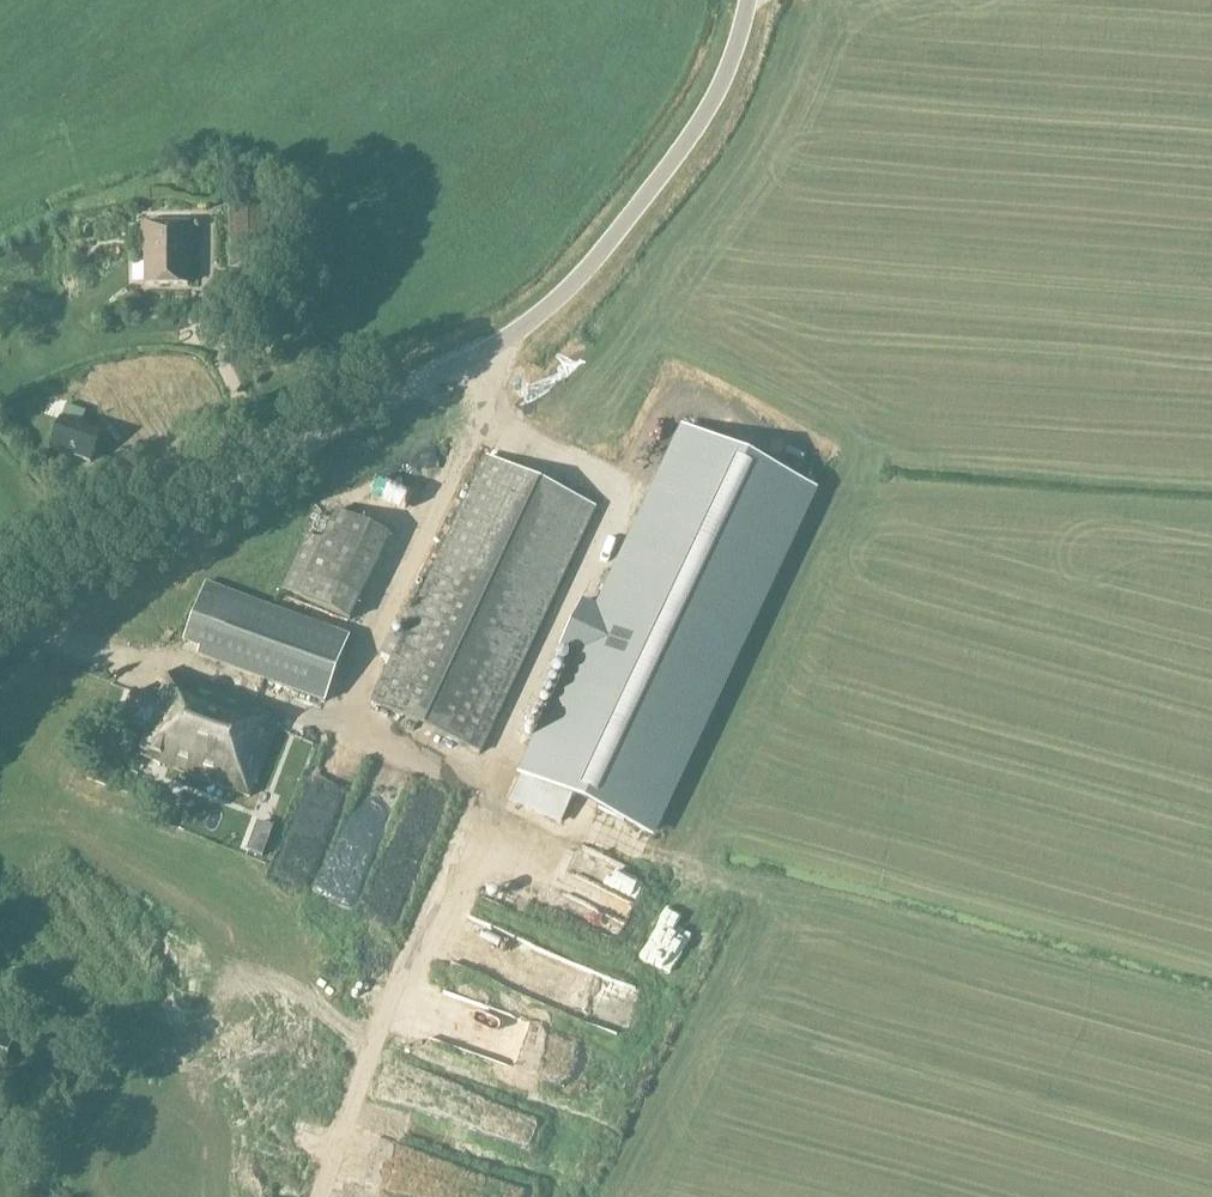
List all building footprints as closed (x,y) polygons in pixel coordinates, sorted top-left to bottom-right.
[(190,225),(142,226),(142,263),(145,263),(145,285),(187,285),(187,250),(190,250),(190,225)] [(65,406),(51,450),(90,462),(100,433),(80,427),(85,412),(65,406)] [(516,774),(654,839),(761,611),(818,490),(681,425),(651,488),(596,606),(589,603),(582,599),(570,626),(559,649),(568,653),(572,656),(559,683),(516,774)] [(381,496),(418,488),(416,480),(430,477),(424,451),(382,460),(386,478),(377,480),(381,496)] [(489,458),(373,703),(481,754),(596,509),(489,458)] [(305,536),(280,588),(351,621),(390,538),(336,513),(322,544),(305,536)] [(206,583),(184,642),(200,648),(198,654),(325,702),(349,637),(206,583)] [(134,692),(123,721),(149,730),(140,755),(251,796),(281,714),(170,674),(159,702),(134,692)] [(293,809),(313,744),(283,734),(263,800),(293,809)] [(507,984),(519,958),(494,946),(482,973),(507,984)] [(450,1053),(518,1057),(520,1026),(452,1022),(450,1053)] [(3,1070),(13,1038),(0,1034),(0,1069),(3,1070)]
